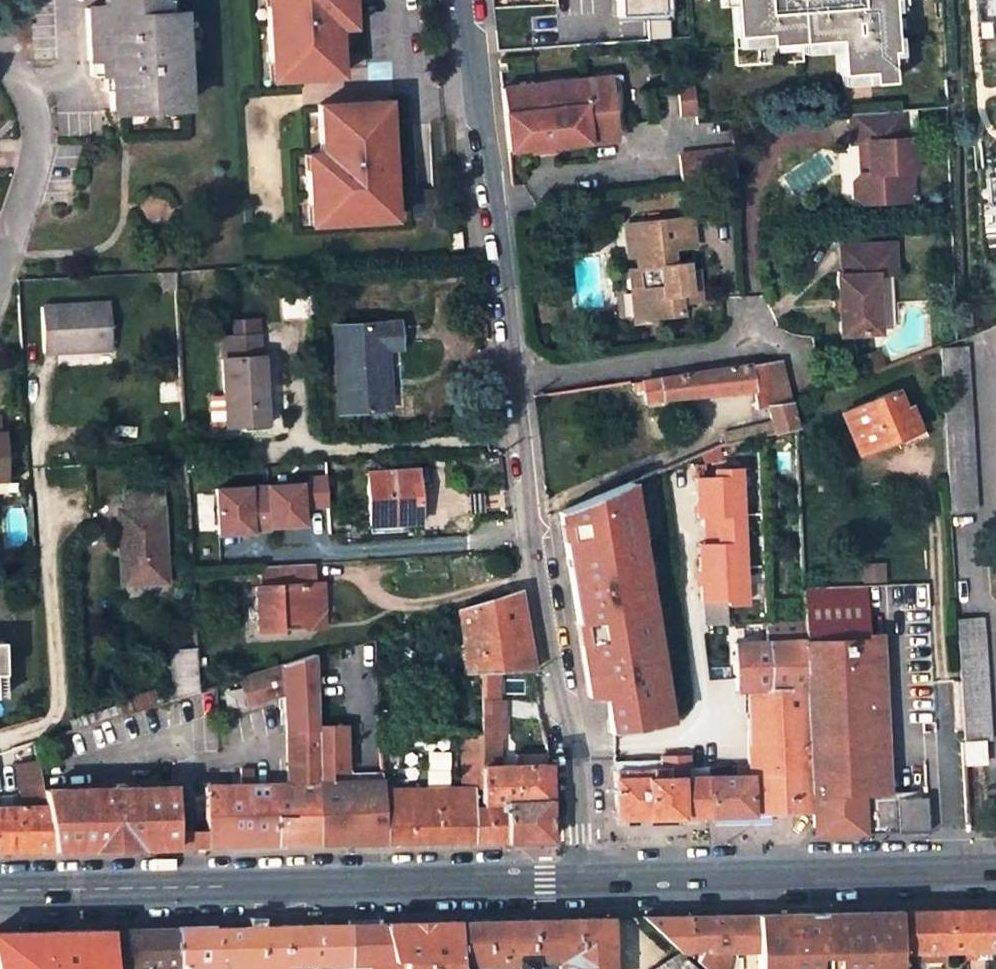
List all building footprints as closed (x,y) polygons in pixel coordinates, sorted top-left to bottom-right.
[(87,7),(89,59),(99,58),(100,74),(110,74),(111,89),(111,109),(132,108),(148,107),(163,106),(163,101),(183,100),(180,46),(170,47),(169,29),(168,14),(158,14),(157,0),(107,0),(107,6),(87,7)] [(168,14),(168,0),(157,0),(158,14),(168,14)] [(268,80),(338,76),(336,27),(352,27),(351,0),(263,0),(268,80)] [(613,11),(653,8),(653,0),(612,0),(613,11)] [(723,45),(789,43),(791,53),(827,51),(827,72),(832,71),(832,84),(880,81),(878,51),(888,50),(884,0),(720,0),(723,45)] [(985,35),(995,34),(995,0),(984,0),(985,35)] [(170,47),(180,46),(180,29),(169,29),(170,47)] [(889,54),(879,55),(880,81),(891,81),(889,54)] [(99,58),(89,59),(90,75),(100,74),(99,58)] [(110,74),(100,74),(100,90),(111,89),(110,74)] [(611,116),(608,76),(582,79),(587,142),(613,139),(611,116)] [(508,150),(587,142),(582,79),(502,87),(502,91),(508,150)] [(680,92),(682,119),(697,117),(696,93),(695,88),(680,89),(680,92)] [(302,153),(306,224),(393,219),(387,100),(316,104),(318,152),(302,153)] [(914,171),(912,139),(905,139),(905,138),(902,110),(852,114),(854,145),(860,145),(868,144),(870,174),(861,174),(853,184),(854,197),(865,202),(907,199),(905,172),(914,171)] [(870,174),(868,144),(860,145),(861,174),(870,174)] [(680,182),(735,177),(734,155),(678,160),(680,182)] [(988,164),(990,202),(978,203),(982,241),(995,239),(995,164),(988,164)] [(625,188),(626,198),(645,196),(644,186),(625,188)] [(692,218),(632,224),(634,240),(627,241),(628,257),(638,255),(639,269),(629,270),(631,288),(643,286),(646,317),(681,313),(680,303),(679,294),(691,293),(689,273),(689,271),(674,272),(674,264),(672,249),(696,246),(692,218)] [(625,224),(627,241),(634,240),(632,224),(625,224)] [(838,277),(839,300),(840,315),(841,337),(880,335),(878,276),(897,276),(896,244),(842,247),(844,276),(838,277)] [(619,255),(610,256),(611,267),(620,266),(619,255)] [(674,272),(689,271),(688,262),(674,264),(674,272)] [(698,273),(689,273),(691,293),(679,294),(680,303),(701,301),(698,273)] [(643,286),(631,288),(634,319),(646,317),(643,286)] [(110,302),(40,305),(42,352),(111,348),(110,302)] [(231,336),(220,337),(225,426),(265,423),(262,356),(259,355),(257,320),(230,322),(231,336)] [(396,323),(332,326),(339,411),(389,407),(387,387),(383,387),(382,377),(386,377),(383,348),(398,346),(396,323)] [(977,507),(968,346),(940,349),(949,509),(977,507)] [(752,390),(754,409),(767,407),(770,421),(721,434),(723,444),(794,428),(789,401),(781,360),(642,381),(643,387),(645,401),(661,398),(752,390)] [(180,361),(162,362),(164,400),(182,399),(180,361)] [(895,391),(841,413),(857,455),(918,428),(910,406),(903,409),(895,391)] [(741,622),(735,466),(706,466),(706,476),(687,476),(690,516),(698,516),(699,541),(689,542),(692,599),(698,598),(699,626),(741,622)] [(415,469),(366,473),(369,525),(396,523),(419,521),(415,469)] [(299,506),(325,505),(323,475),(298,476),(299,506)] [(297,479),(254,481),(257,527),(299,524),(297,479)] [(247,533),(245,482),(205,483),(208,534),(247,533)] [(631,661),(656,657),(630,483),(559,514),(567,569),(576,568),(583,616),(603,613),(610,658),(630,655),(631,661)] [(124,508),(118,509),(121,583),(165,581),(160,491),(123,493),(124,508)] [(396,523),(369,525),(370,533),(397,531),(396,523)] [(312,562),(261,565),(262,583),(255,584),(256,601),(262,600),(263,614),(257,615),(258,630),(280,628),(279,620),(296,619),(302,626),(320,608),(319,581),(313,582),(312,562)] [(881,564),(852,568),(854,582),(883,578),(881,564)] [(856,612),(856,592),(801,594),(802,615),(838,613),(856,612)] [(457,610),(463,673),(481,672),(513,671),(532,670),(518,593),(457,610)] [(302,626),(321,625),(320,608),(302,626)] [(839,637),(867,636),(866,612),(856,612),(838,613),(839,637)] [(803,639),(839,637),(838,613),(802,615),(803,623),(803,639)] [(990,737),(984,617),(955,618),(962,739),(990,737)] [(733,768),(734,765),(713,766),(714,775),(706,776),(708,815),(812,811),(803,639),(803,623),(764,624),(765,642),(767,688),(745,689),(749,767),(733,768)] [(875,793),(867,636),(839,637),(803,639),(812,811),(813,836),(862,835),(862,828),(861,797),(861,794),(875,793)] [(765,642),(733,644),(736,689),(745,689),(767,688),(765,642)] [(196,651),(169,652),(173,698),(198,691),(198,688),(196,651)] [(285,783),(254,784),(253,768),(238,768),(239,784),(215,784),(204,784),(206,827),(207,845),(319,843),(317,782),(314,661),(314,654),(235,679),(222,683),(226,695),(240,690),(245,705),(281,695),(285,783)] [(329,782),(326,660),(314,661),(317,782),(329,782)] [(481,705),(503,704),(503,691),(481,691),(481,705)] [(154,692),(113,704),(114,707),(117,715),(157,703),(154,692)] [(481,741),(481,782),(481,789),(480,802),(503,802),(503,800),(515,800),(514,764),(495,764),(495,738),(503,738),(504,717),(481,716),(481,732),(481,741)] [(380,729),(366,730),(367,781),(329,782),(317,782),(319,843),(386,842),(383,788),(380,729)] [(458,741),(481,741),(481,732),(457,733),(458,741)] [(459,766),(471,767),(472,782),(481,782),(481,741),(458,741),(459,766)] [(983,763),(982,741),(962,742),(963,765),(983,763)] [(546,753),(514,754),(514,764),(515,800),(549,798),(548,764),(546,753)] [(613,770),(615,818),(708,815),(706,776),(689,776),(688,767),(687,755),(658,755),(658,759),(659,768),(613,770)] [(613,760),(613,770),(659,768),(658,759),(613,760)] [(53,848),(41,788),(37,761),(17,765),(23,795),(12,796),(14,806),(0,807),(0,850),(53,848)] [(472,782),(471,767),(459,766),(460,788),(473,788),(481,789),(481,782),(472,782)] [(714,775),(713,766),(688,767),(689,776),(706,776),(714,775)] [(172,785),(133,785),(132,777),(122,777),(122,781),(114,781),(110,786),(101,786),(41,788),(53,848),(66,848),(75,840),(109,839),(109,832),(131,832),(132,838),(158,838),(167,845),(179,845),(177,828),(172,785)] [(122,777),(101,777),(101,786),(110,786),(114,781),(122,781),(122,777)] [(460,788),(383,788),(386,842),(485,841),(480,808),(475,808),(473,788),(460,788)] [(12,796),(12,794),(0,795),(0,807),(14,806),(12,796)] [(923,796),(861,797),(862,828),(924,827),(923,796)] [(504,841),(550,840),(549,798),(515,800),(503,800),(503,802),(503,807),(504,841)] [(480,808),(485,841),(504,841),(503,807),(480,808)] [(192,828),(177,828),(179,845),(193,845),(207,845),(206,827),(192,828)] [(90,847),(144,845),(167,845),(158,838),(132,838),(131,832),(109,832),(109,839),(75,840),(66,848),(90,847)] [(990,949),(990,939),(995,938),(995,910),(899,912),(899,951),(963,950),(990,949)] [(757,963),(757,968),(899,968),(899,951),(899,912),(785,914),(771,915),(755,915),(757,951),(757,963)] [(686,917),(689,952),(702,952),(698,961),(707,968),(724,968),(725,964),(728,950),(757,951),(755,915),(686,917)] [(643,918),(680,952),(689,952),(686,917),(643,918)] [(610,919),(457,922),(458,960),(461,968),(504,968),(504,967),(504,958),(514,958),(514,967),(514,968),(611,968),(610,919)] [(458,960),(457,922),(382,924),(394,968),(461,968),(458,960)] [(308,964),(349,964),(349,968),(394,968),(382,924),(260,927),(262,968),(308,968),(308,964)] [(200,967),(237,966),(237,968),(262,968),(260,927),(176,928),(177,968),(200,968),(200,967)] [(158,968),(177,968),(176,928),(111,930),(113,968),(138,968),(158,967),(158,968)] [(113,968),(111,930),(0,933),(0,968),(113,968)] [(963,959),(990,959),(990,949),(963,950),(963,959)] [(725,964),(757,963),(757,951),(728,950),(725,964)] [(655,968),(698,968),(680,952),(655,968)] [(514,958),(504,958),(504,967),(514,967),(514,958)]
